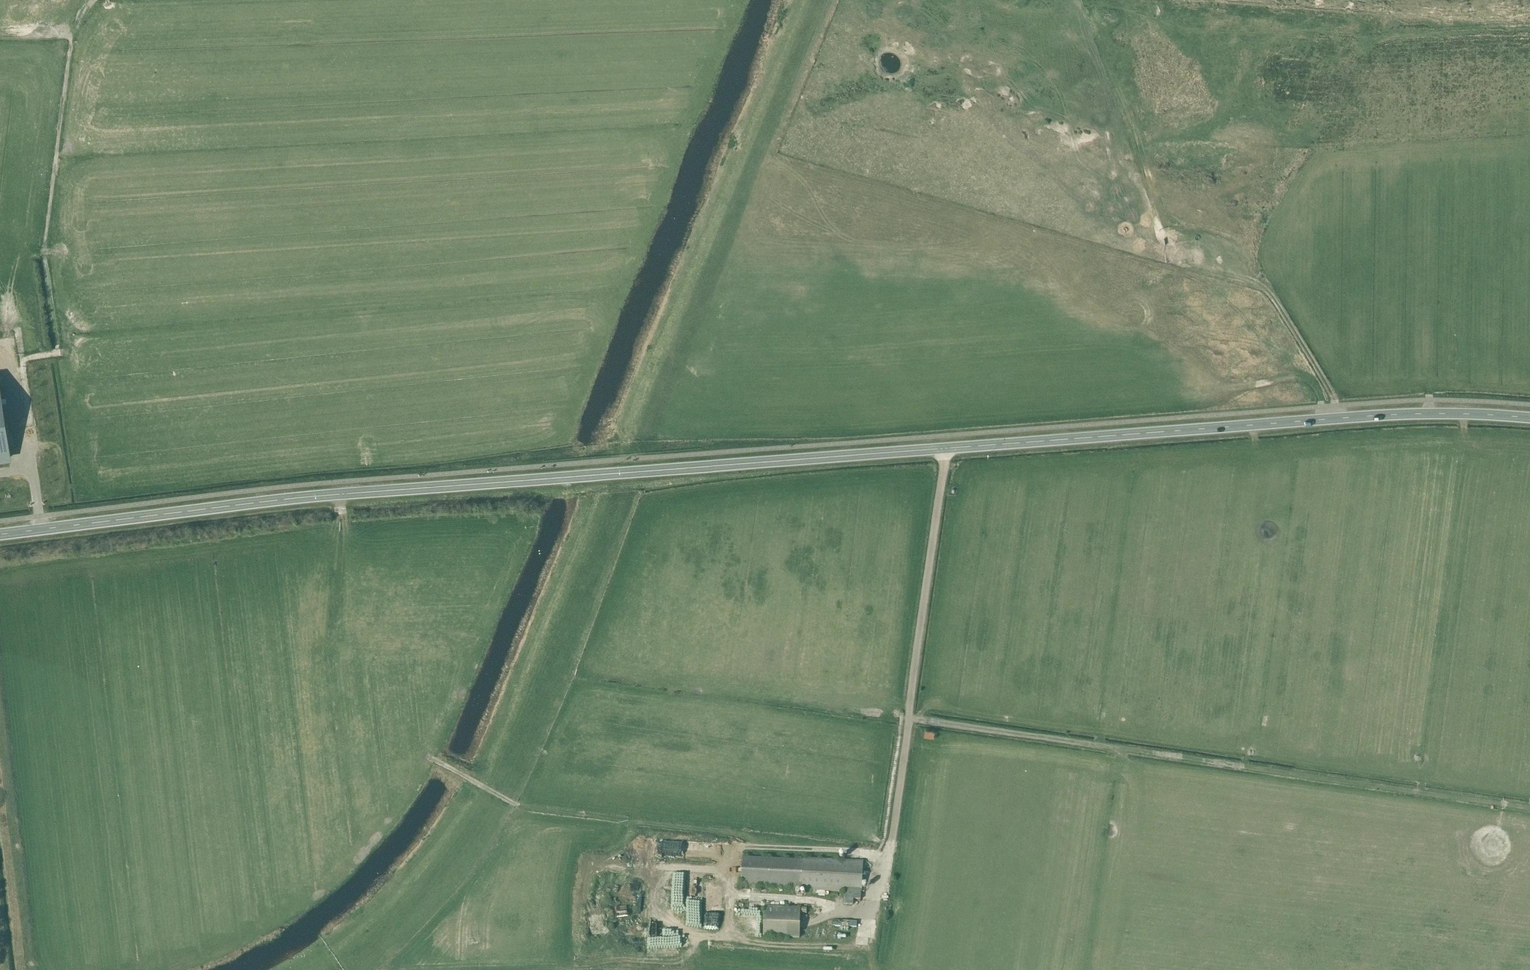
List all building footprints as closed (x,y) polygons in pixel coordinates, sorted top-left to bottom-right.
[(9,458),(0,399),(0,459),(9,458)] [(743,857),(741,886),(800,889),(800,891),(844,893),(844,904),(853,905),(853,899),(861,900),(863,861),(802,858),(802,860),(743,857)] [(800,939),(801,908),(764,907),(763,937),(800,939)] [(661,924),(671,924),(671,912),(662,911),(661,924)]
